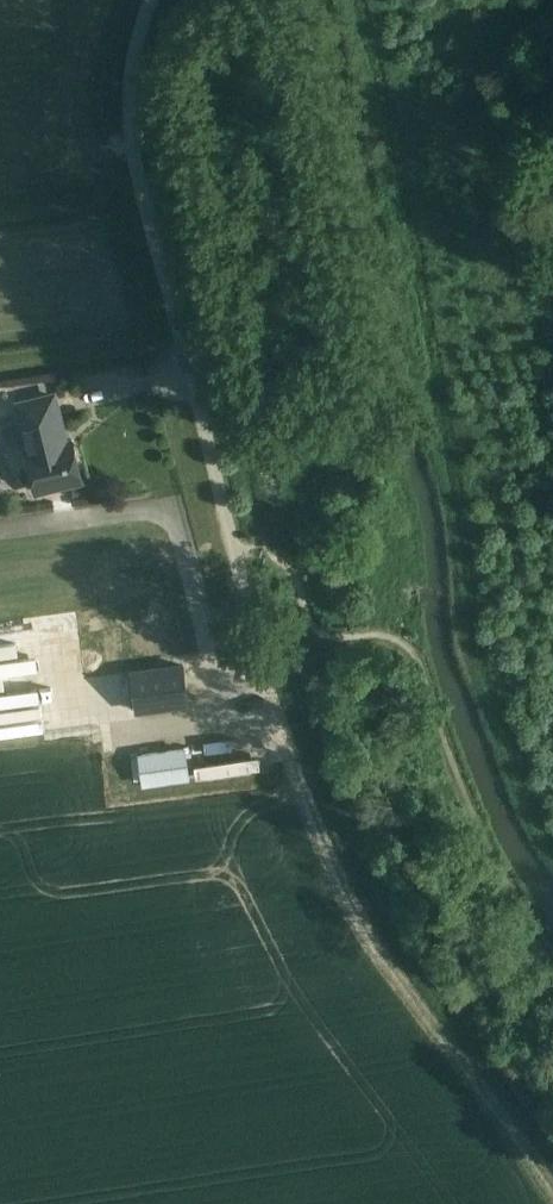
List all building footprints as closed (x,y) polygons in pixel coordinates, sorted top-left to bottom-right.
[(19,474),(22,479),(24,483),(28,483),(33,482),(35,490),(81,479),(72,442),(66,443),(54,395),(18,404),(31,452),(26,453),(28,463),(23,464),(21,466),(19,474)] [(183,665),(160,668),(131,672),(136,709),(188,703),(183,665)] [(183,748),(160,752),(140,755),(145,783),(187,777),(183,748)]
